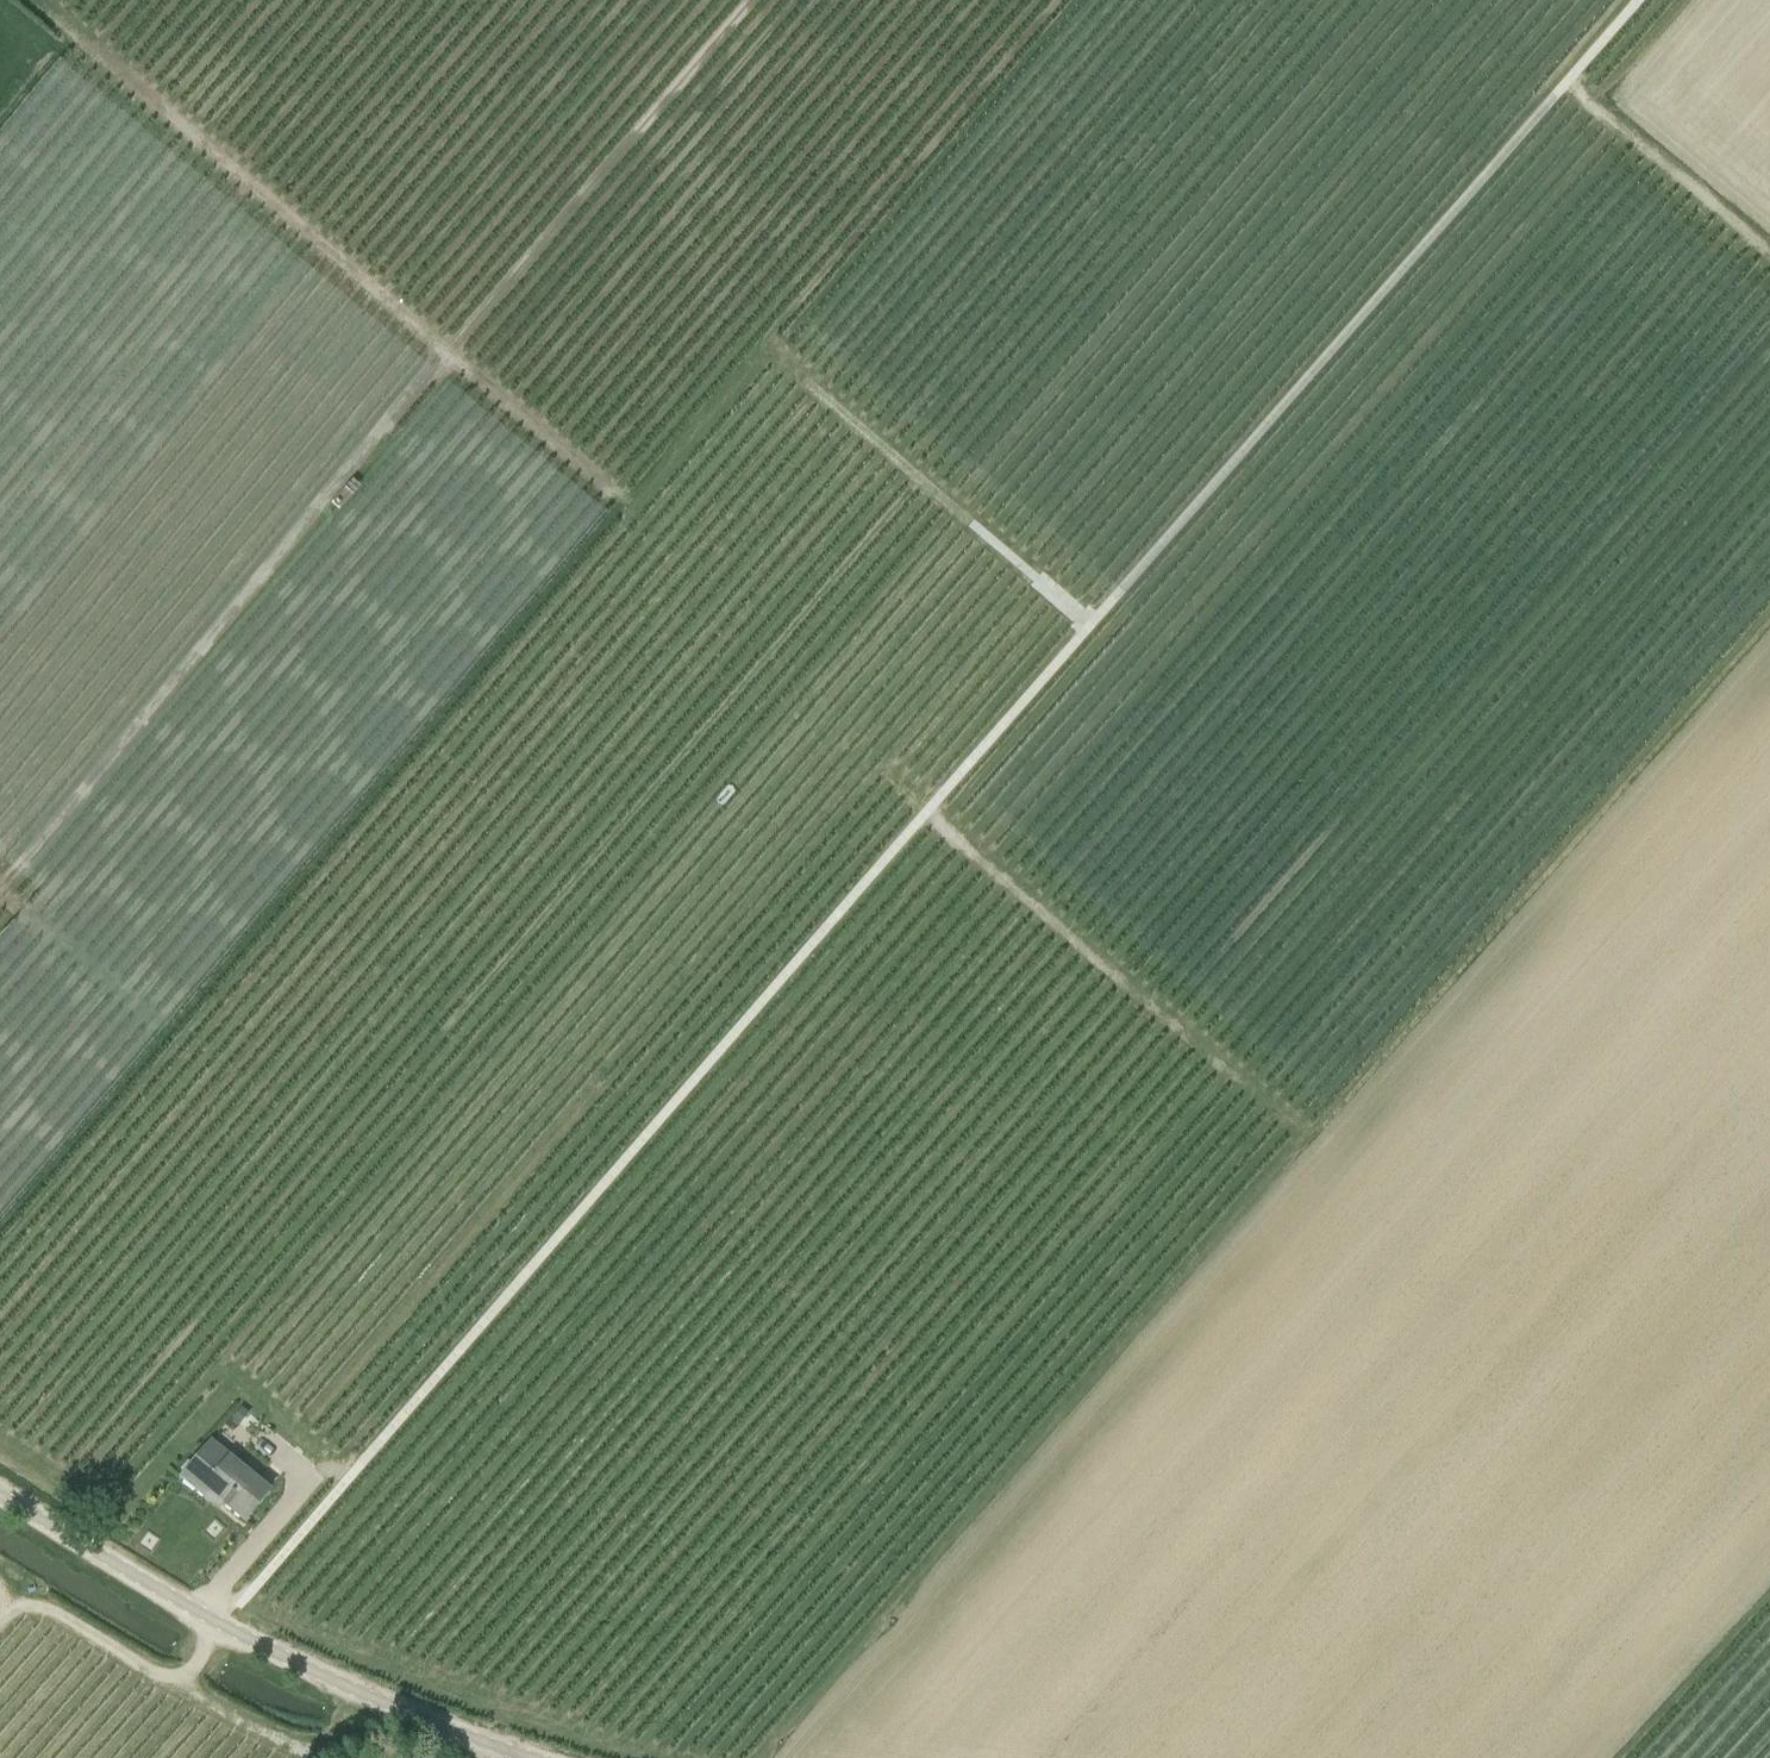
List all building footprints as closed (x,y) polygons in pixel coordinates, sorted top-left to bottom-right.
[(243,1520),(269,1489),(210,1441),(180,1476),(217,1507),(222,1502),(243,1520)]
